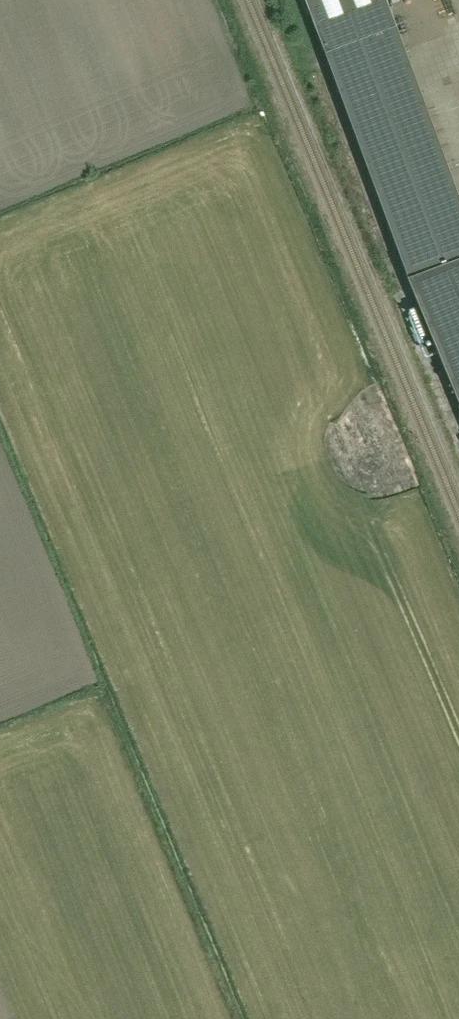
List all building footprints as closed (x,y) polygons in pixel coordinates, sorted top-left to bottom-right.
[(407,277),(458,404),(458,199),(385,0),(305,0),(407,277)]
